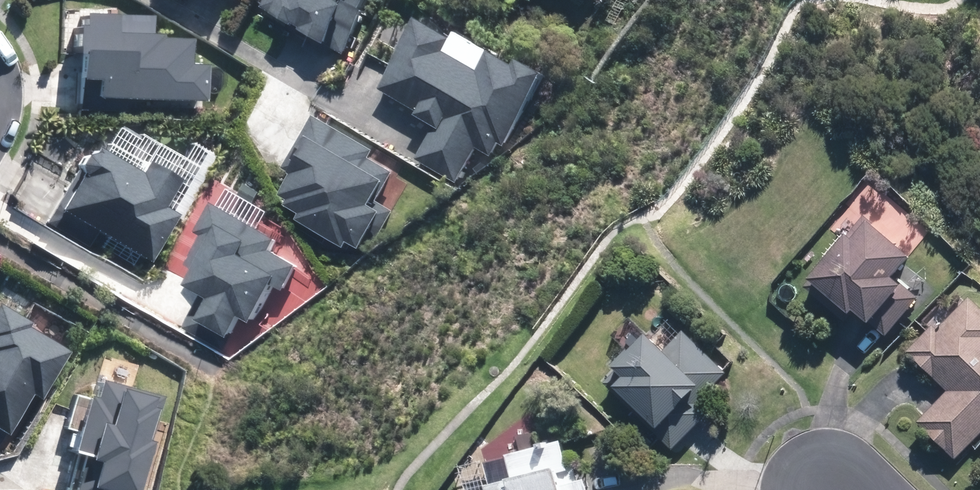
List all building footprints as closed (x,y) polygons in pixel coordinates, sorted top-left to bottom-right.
[(259,6),(342,55),(365,0),(262,0),(259,6)] [(59,111),(193,116),(195,68),(176,67),(177,43),(148,42),(148,37),(105,36),(106,18),(74,17),(74,28),(65,27),(64,65),(60,65),(59,111)] [(447,55),(455,40),(414,19),(377,92),(415,111),(412,118),(434,130),(417,162),(460,184),(478,147),(493,155),(498,145),(503,147),(537,82),(488,57),(481,72),(447,55)] [(294,223),(366,262),(394,210),(376,201),(391,173),(367,160),(372,151),(314,120),(285,174),(290,177),(278,200),(300,212),(294,223)] [(170,205),(185,181),(151,161),(144,174),(99,147),(84,172),(88,174),(67,209),(158,263),(187,215),(170,205)] [(278,243),(216,209),(213,207),(196,237),(201,240),(186,267),(196,272),(183,295),(195,301),(180,327),(199,338),(205,327),(229,340),(241,318),(253,325),(274,288),(283,293),(297,268),(271,254),(278,243)] [(887,237),(860,214),(843,234),(840,231),(803,277),(806,280),(801,285),(840,318),(848,308),(863,321),(865,320),(883,335),(916,296),(888,273),(904,253),(903,252),(908,247),(890,232),(887,237)] [(953,459),(979,430),(979,308),(967,295),(935,328),(930,324),(904,350),(945,390),(914,422),(953,459)] [(24,320),(0,306),(0,433),(3,435),(27,392),(37,397),(63,351),(20,327),(24,320)] [(600,381),(669,449),(705,412),(693,402),(724,371),(680,328),(659,350),(640,331),(608,365),(612,369),(600,381)] [(151,398),(89,383),(85,400),(76,398),(63,455),(76,458),(75,463),(85,465),(79,489),(130,489),(151,398)] [(651,442),(642,434),(635,442),(644,450),(651,442)] [(583,478),(575,480),(570,463),(562,465),(556,439),(502,453),(507,475),(499,477),(499,478),(479,483),(481,489),(586,489),(583,478)]
